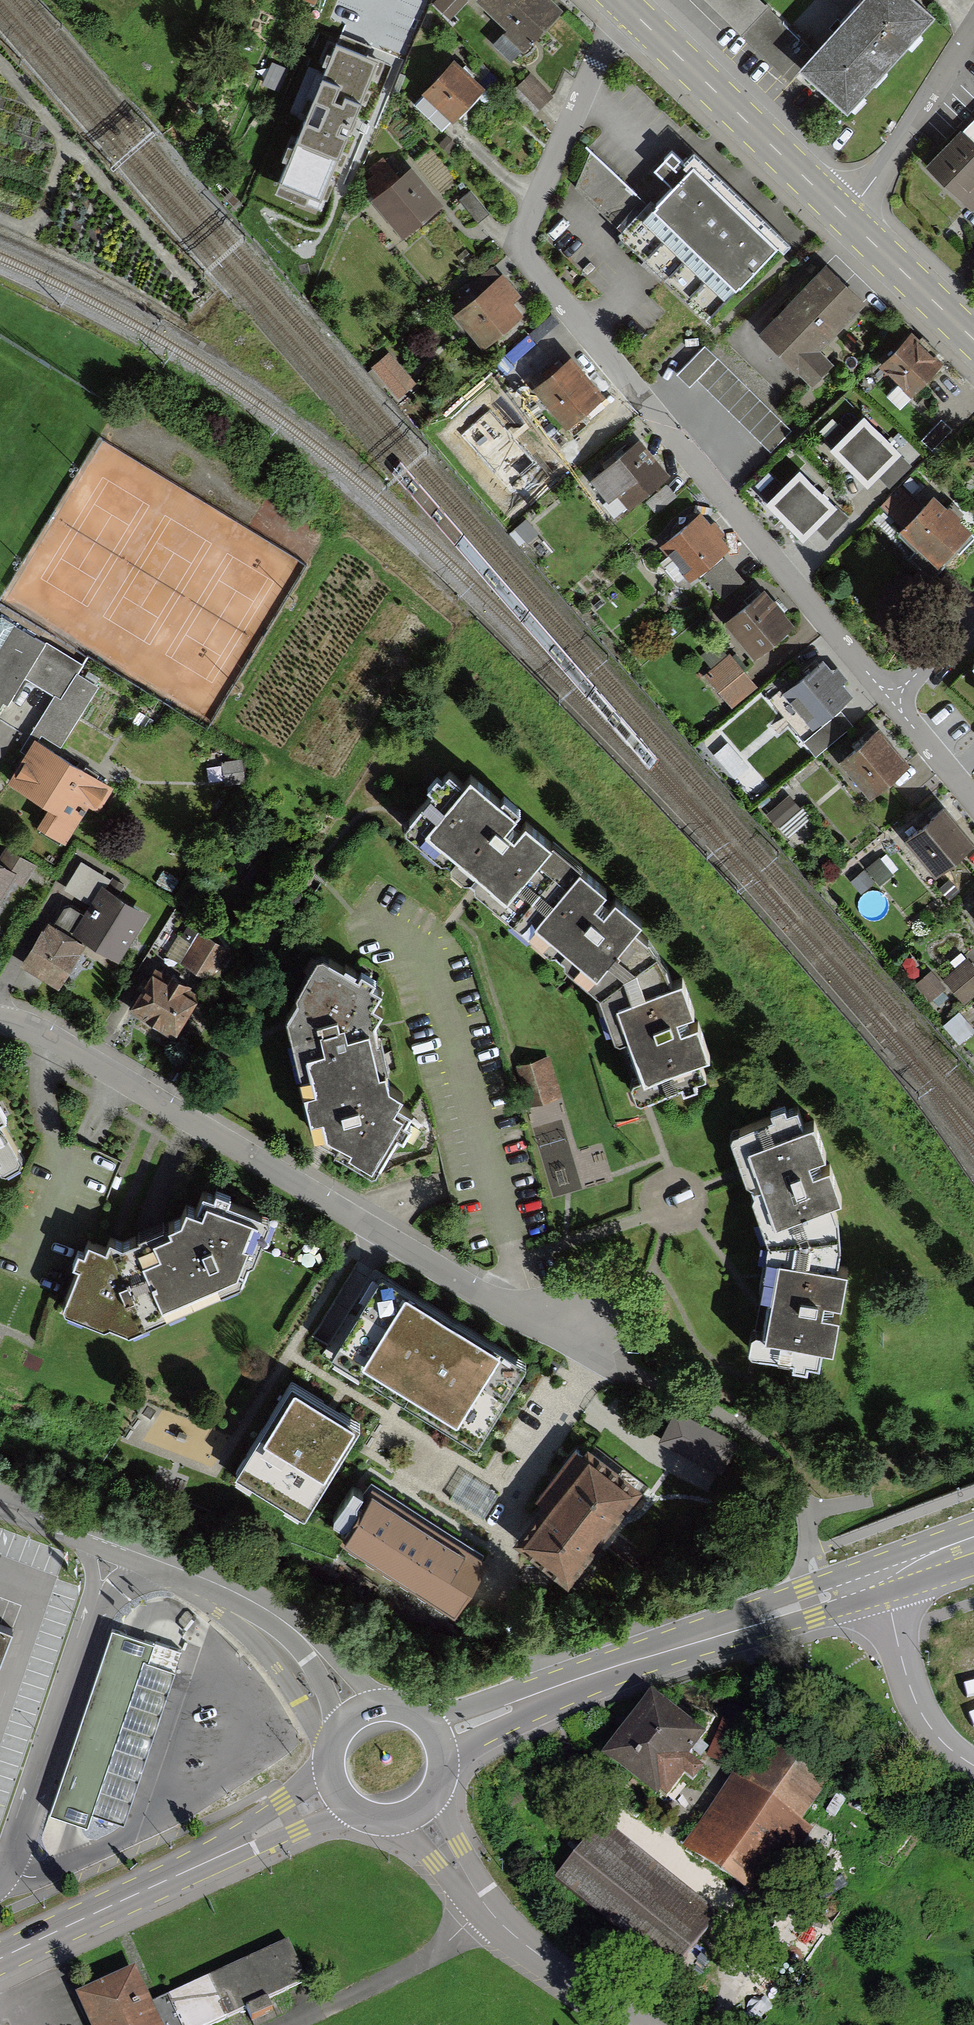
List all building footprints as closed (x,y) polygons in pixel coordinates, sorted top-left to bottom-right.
[(451,19),(468,2),(466,0),(437,0),(434,3),(451,19)] [(551,0),(478,0),(476,2),(508,32),(505,35),(524,53),(563,11),(551,0)] [(809,55),(752,0),(704,0),(785,79),(809,55)] [(928,18),(908,0),(860,0),(795,72),(841,114),(928,18)] [(382,64),(338,46),(280,185),(324,204),(382,64)] [(418,107),(443,130),(451,122),(453,125),(487,90),(456,61),(423,95),(426,99),(418,107)] [(279,71),(267,68),(261,87),(274,91),(279,71)] [(517,88),(537,109),(550,97),(530,76),(517,88)] [(970,209),(973,205),(973,127),(932,174),(970,209)] [(439,145),(446,152),(453,144),(447,138),(439,145)] [(591,152),(575,189),(622,234),(647,207),(591,152)] [(728,187),(695,155),(685,165),(672,152),(653,171),(675,191),(656,208),(651,202),(647,207),(622,234),(619,236),(706,320),(735,290),(737,292),(778,249),(784,254),(791,247),(728,187)] [(358,181),(399,235),(434,208),(407,174),(394,184),(379,165),(358,181)] [(490,214),(470,190),(459,200),(478,223),(490,214)] [(865,304),(826,266),(759,336),(811,386),(831,365),(819,353),(865,304)] [(454,317),(483,351),(522,317),(511,304),(520,296),(502,276),(500,278),(493,270),(456,302),(463,309),(454,317)] [(944,366),(912,334),(878,368),(911,399),(944,366)] [(705,348),(677,376),(690,389),(697,382),(771,453),(792,431),(705,348)] [(409,385),(386,356),(372,367),(395,396),(409,385)] [(564,430),(604,397),(571,358),(531,391),(564,430)] [(545,459),(491,402),(454,437),(475,460),(486,472),(507,494),(545,459)] [(834,448),(831,452),(866,488),(878,476),(888,487),(910,466),(864,419),(847,435),(839,427),(826,439),(834,448)] [(949,432),(939,423),(920,443),(929,452),(949,432)] [(640,441),(591,482),(609,503),(618,495),(628,508),(668,475),(640,441)] [(768,502),(765,506),(802,544),(818,529),(827,538),(849,517),(837,505),(835,507),(800,471),(783,487),(775,479),(760,494),(768,502)] [(674,496),(665,486),(646,503),(655,513),(674,496)] [(938,571),(973,534),(934,498),(919,514),(896,492),(881,508),(904,530),(900,535),(938,571)] [(690,583),(731,548),(702,514),(661,548),(690,583)] [(533,534),(525,522),(512,531),(520,543),(533,534)] [(703,577),(723,599),(744,580),(724,558),(703,577)] [(725,630),(749,657),(782,626),(758,600),(725,630)] [(0,615),(0,718),(51,642),(3,610),(0,615)] [(701,675),(728,707),(749,688),(722,657),(701,675)] [(840,710),(852,699),(823,665),(786,697),(815,731),(840,710)] [(803,742),(815,757),(853,725),(840,710),(815,731),(803,742)] [(839,764),(869,801),(910,767),(880,731),(839,764)] [(42,752),(20,789),(68,818),(91,782),(42,752)] [(657,957),(449,780),(401,835),(600,996),(633,1103),(702,1081),(657,957)] [(800,809),(789,797),(768,815),(779,827),(800,809)] [(936,877),(973,846),(944,812),(908,843),(936,877)] [(0,860),(0,920),(25,872),(0,860)] [(937,889),(948,901),(958,891),(947,880),(937,889)] [(115,892),(85,939),(120,962),(150,915),(115,892)] [(81,955),(40,928),(14,968),(54,995),(81,955)] [(179,934),(132,1010),(177,1038),(224,961),(179,934)] [(973,998),(973,967),(967,959),(942,981),(964,1007),(973,998)] [(373,1002),(315,970),(291,1005),(289,1037),(302,1101),(325,1147),(371,1172),(406,1122),(380,1086),(370,1044),(373,1002)] [(915,985),(929,1001),(945,988),(931,972),(915,985)] [(521,1070),(535,1110),(560,1102),(547,1062),(521,1070)] [(795,1114),(727,1136),(759,1241),(736,1354),(812,1371),(835,1239),(795,1114)] [(15,1154),(0,1124),(0,1162),(15,1154)] [(108,1252),(90,1243),(66,1307),(126,1329),(239,1287),(266,1219),(204,1197),(197,1213),(108,1252)] [(520,1363),(383,1280),(343,1345),(480,1428),(520,1363)] [(355,1424),(294,1387),(242,1473),(303,1509),(355,1424)] [(724,1470),(741,1438),(680,1407),(664,1439),(724,1470)] [(589,1451),(520,1542),(576,1584),(645,1492),(589,1451)] [(375,1495),(350,1535),(455,1602),(481,1561),(375,1495)] [(0,1633),(0,1669),(12,1637),(0,1633)] [(130,1639),(112,1633),(50,1816),(68,1822),(87,1829),(92,1816),(148,1644),(130,1639)] [(148,1644),(92,1816),(124,1827),(176,1675),(175,1674),(181,1653),(155,1644),(154,1647),(148,1644)] [(712,1752),(653,1703),(602,1764),(660,1813),(712,1752)] [(756,1755),(686,1856),(752,1902),(822,1800),(756,1755)] [(717,1927),(602,1833),(558,1887),(674,1981),(717,1927)] [(174,2003),(185,2024),(234,2024),(312,1987),(291,1946),(174,2003)] [(77,2001),(87,2024),(159,2024),(139,1976),(77,2001)]
